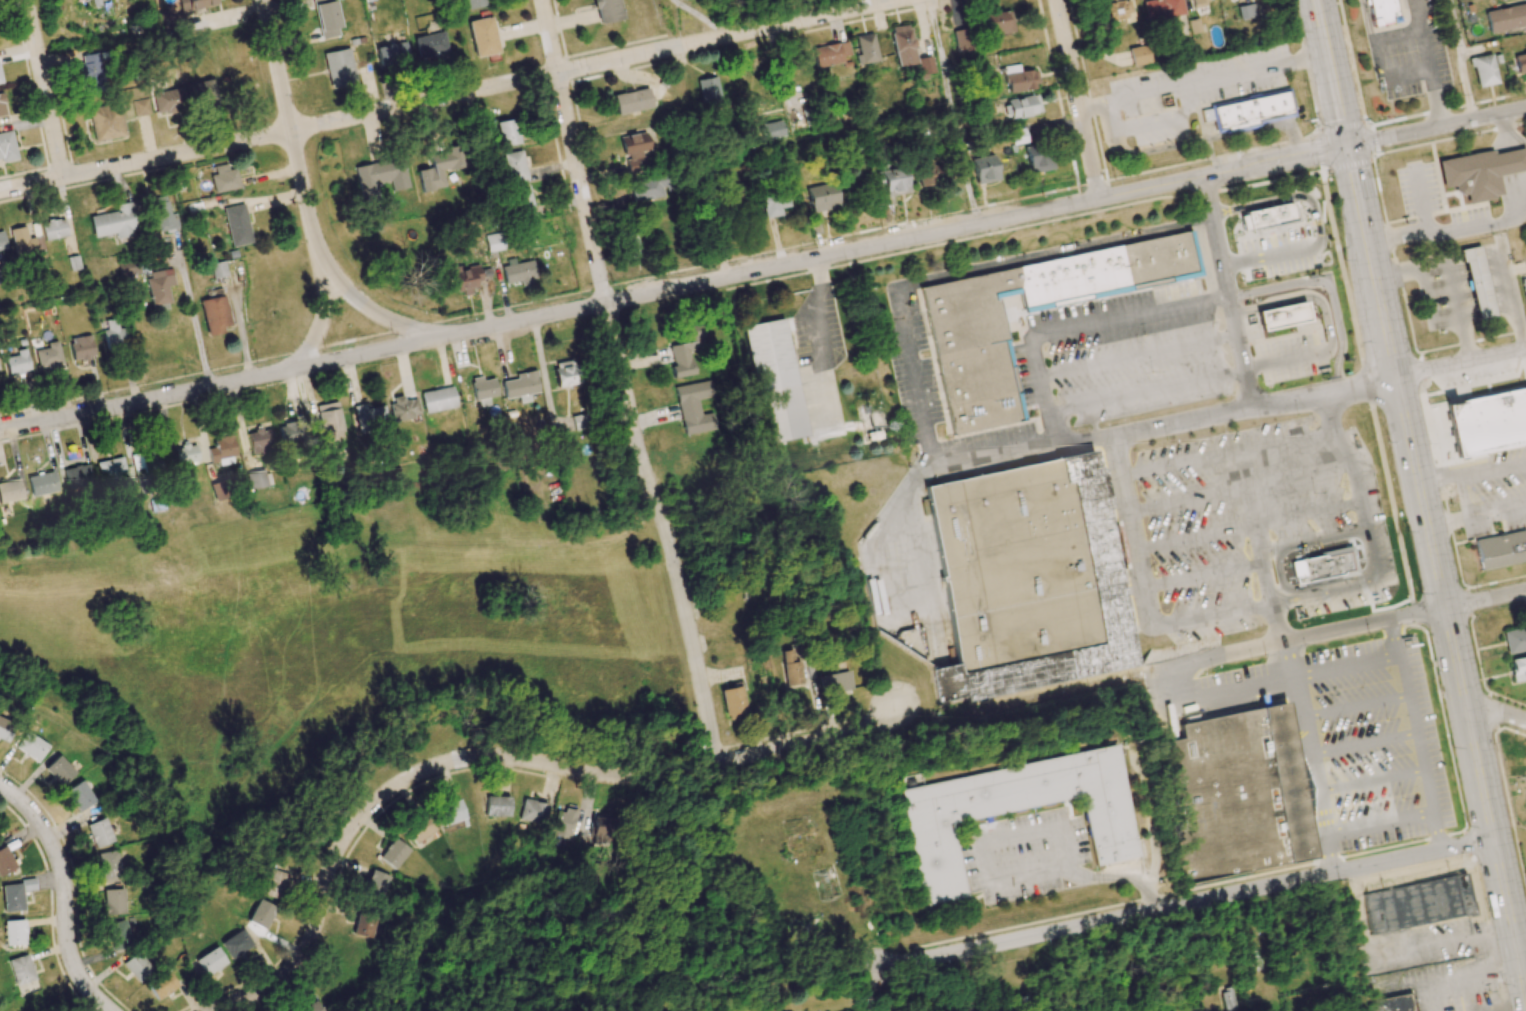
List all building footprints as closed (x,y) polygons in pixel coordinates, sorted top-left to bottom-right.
[(216,0),(179,0),(182,12),(217,4),(216,0)] [(334,0),(313,0),(321,39),(341,35),(334,0)] [(486,0),(464,0),(465,9),(486,7),(486,0)] [(597,24),(623,21),(621,0),(594,0),(597,24)] [(1130,17),(1127,0),(1124,0),(1114,2),(1114,0),(1099,0),(1102,22),(1130,17)] [(1180,0),(1144,0),(1142,0),(1147,22),(1183,14),(1180,0)] [(1369,25),(1397,22),(1394,0),(1366,0),(1369,25)] [(1237,6),(1240,20),(1256,17),(1253,3),(1237,6)] [(1485,11),(1489,33),(1525,26),(1525,3),(1485,11)] [(161,11),(164,33),(187,29),(184,13),(170,15),(169,10),(161,11)] [(984,14),(986,34),(1013,31),(1010,11),(984,14)] [(499,53),(492,16),(467,21),(475,58),(499,53)] [(897,67),(916,64),(908,24),(889,27),(897,67)] [(965,53),(964,30),(954,30),(955,54),(965,53)] [(413,38),(418,59),(449,51),(444,31),(413,38)] [(856,65),(877,60),(871,33),(854,37),(859,55),(854,56),(856,65)] [(842,62),(840,57),(849,55),(846,41),(811,48),(815,67),(842,62)] [(376,46),(378,68),(409,64),(407,42),(376,46)] [(1131,66),(1149,63),(1146,45),(1129,48),(1131,66)] [(324,52),(329,89),(355,85),(350,48),(324,52)] [(80,55),(81,63),(76,64),(82,94),(104,89),(96,52),(80,55)] [(1514,56),(1517,74),(1525,72),(1525,53),(1514,56)] [(1470,58),(1476,87),(1497,83),(1491,54),(1470,58)] [(918,75),(933,74),(931,56),(916,58),(918,75)] [(1020,71),(1019,64),(1003,66),(1007,93),(1037,89),(1034,69),(1020,71)] [(720,103),(718,77),(699,79),(700,104),(720,103)] [(186,84),(189,109),(216,105),(213,80),(186,84)] [(150,93),(153,116),(184,111),(181,88),(150,93)] [(616,115),(652,108),(648,88),(612,95),(616,115)] [(1200,108),(1203,122),(1215,120),(1217,131),(1257,123),(1257,122),(1292,115),(1287,90),(1200,108)] [(1037,95),(1007,99),(1009,118),(1040,114),(1037,95)] [(151,114),(147,97),(131,101),(135,117),(151,114)] [(119,104),(88,110),(94,142),(125,135),(119,104)] [(495,123),(500,147),(519,143),(513,118),(495,123)] [(762,124),(766,140),(786,135),(782,120),(762,124)] [(1,160),(2,163),(17,160),(13,132),(0,134),(0,160),(1,160)] [(644,152),(652,150),(649,132),(620,137),(624,162),(645,158),(644,152)] [(1051,169),(1048,146),(1025,149),(1029,172),(1051,169)] [(421,192),(445,188),(442,171),(465,167),(461,147),(429,153),(432,167),(417,170),(421,192)] [(1525,148),(1493,153),(1493,151),(1438,160),(1443,188),(1454,187),(1455,196),(1465,194),(1467,202),(1502,197),(1498,175),(1525,170),(1525,154),(1525,148)] [(501,154),(508,183),(527,178),(520,150),(501,154)] [(975,183),(997,181),(994,156),(972,158),(975,183)] [(355,167),(360,199),(378,196),(376,183),(390,181),(392,191),(409,188),(403,158),(355,167)] [(214,166),(216,174),(210,175),(215,194),(240,187),(235,168),(228,170),(227,164),(214,166)] [(917,167),(920,186),(941,183),(938,165),(917,167)] [(909,192),(904,166),(881,171),(887,197),(909,192)] [(633,201),(665,198),(662,177),(631,181),(633,201)] [(835,183),(807,188),(812,213),(840,208),(835,183)] [(533,214),(530,185),(511,188),(515,216),(533,214)] [(782,208),(791,206),(787,190),(761,195),(767,219),(784,215),(782,208)] [(175,213),(167,214),(165,196),(153,198),(157,231),(177,228),(175,213)] [(115,239),(134,235),(130,215),(137,214),(134,201),(115,205),(116,211),(89,217),(93,237),(113,233),(115,239)] [(750,217),(747,202),(727,205),(730,221),(750,217)] [(223,208),(232,247),(252,243),(243,203),(223,208)] [(1243,231),(1295,221),(1291,203),(1239,213),(1243,231)] [(43,239),(66,237),(65,219),(41,222),(43,239)] [(10,229),(14,257),(37,254),(34,237),(27,238),(25,227),(10,229)] [(639,258),(638,234),(625,235),(626,259),(639,258)] [(922,283),(949,435),(1021,422),(999,298),(1020,294),(1023,309),(1199,278),(1191,235),(922,283)] [(1461,250),(1474,320),(1493,316),(1479,246),(1461,250)] [(507,283),(521,281),(521,284),(537,281),(533,260),(516,263),(515,258),(503,260),(507,283)] [(214,278),(227,275),(224,261),(211,263),(214,278)] [(170,303),(167,287),(174,285),(171,268),(146,273),(153,306),(170,303)] [(201,299),(205,335),(223,333),(222,327),(229,326),(225,296),(201,299)] [(1260,331),(1309,321),(1305,302),(1257,311),(1260,331)] [(126,327),(118,328),(116,318),(106,320),(107,329),(103,330),(105,347),(128,345),(126,327)] [(806,436),(784,318),(745,326),(767,443),(806,436)] [(694,374),(689,351),(706,348),(701,325),(681,329),(684,342),(670,345),(674,366),(670,367),(673,378),(694,374)] [(95,357),(91,335),(69,339),(73,361),(95,357)] [(35,350),(38,369),(62,364),(58,341),(47,343),(48,348),(35,350)] [(3,354),(8,376),(21,373),(21,372),(30,370),(26,349),(3,354)] [(557,391),(579,387),(575,360),(553,363),(557,391)] [(538,393),(535,371),(515,373),(516,379),(501,381),(504,398),(538,393)] [(489,406),(488,398),(497,396),(494,376),(471,380),(476,408),(489,406)] [(675,386),(683,435),(716,429),(713,412),(700,414),(698,399),(713,396),(710,380),(675,386)] [(420,393),(425,413),(456,407),(452,386),(420,393)] [(1525,444),(1525,388),(1446,403),(1456,456),(1525,444)] [(387,401),(392,422),(420,416),(416,398),(404,401),(403,397),(387,401)] [(352,406),(357,437),(370,435),(369,433),(388,430),(384,406),(365,409),(364,404),(352,406)] [(571,416),(574,430),(587,427),(585,413),(571,416)] [(301,422),(279,427),(284,446),(306,441),(301,422)] [(270,428),(247,432),(251,455),(274,451),(270,428)] [(215,447),(208,448),(211,465),(236,461),(231,436),(214,439),(215,447)] [(199,461),(195,444),(173,447),(175,456),(169,457),(171,471),(186,469),(185,463),(199,461)] [(1074,537),(1101,646),(1024,660),(1029,635),(993,627),(962,591),(948,594),(960,664),(933,669),(939,703),(1136,669),(1098,453),(925,483),(943,581),(966,586),(953,512),(1007,502),(1017,514),(1029,503),(1032,519),(1018,529),(1016,537),(1035,541),(1040,566),(1074,537)] [(96,462),(99,481),(121,477),(117,458),(96,462)] [(66,489),(92,485),(89,464),(63,468),(66,489)] [(271,486),(269,470),(246,473),(248,489),(271,486)] [(56,491),(52,471),(26,477),(30,496),(56,491)] [(22,499),(19,479),(0,482),(0,502),(22,499)] [(1525,561),(1525,530),(1474,541),(1480,571),(1525,561)] [(1357,574),(1352,548),(1290,558),(1295,585),(1357,574)] [(1525,650),(1525,627),(1503,632),(1507,654),(1525,650)] [(781,651),(786,686),(803,683),(799,661),(794,662),(792,649),(781,651)] [(1513,683),(1525,680),(1525,656),(1509,660),(1513,683)] [(852,691),(848,670),(818,676),(822,696),(852,691)] [(720,690),(727,720),(747,716),(741,686),(720,690)] [(1181,724),(1183,738),(1161,742),(1162,748),(1159,749),(1189,884),(1320,858),(1287,702),(1181,724)] [(0,718),(0,740),(6,743),(14,725),(0,718)] [(47,745),(24,731),(14,748),(37,762),(47,745)] [(901,785),(922,906),(967,899),(954,821),(1080,799),(1092,866),(1135,859),(1115,748),(901,785)] [(43,769),(61,786),(75,772),(56,755),(43,769)] [(77,812),(94,801),(81,780),(64,790),(77,812)] [(510,797),(486,796),(485,816),(510,817),(510,797)] [(548,803),(522,799),(519,820),(545,823),(548,803)] [(555,836),(574,838),(577,811),(558,809),(555,836)] [(414,844),(435,830),(425,815),(404,828),(414,844)] [(599,844),(616,844),(616,817),(594,817),(594,836),(599,836),(599,844)] [(93,848),(112,842),(105,818),(86,824),(93,848)] [(378,859),(396,870),(409,848),(392,838),(378,859)] [(5,846),(0,848),(0,875),(15,869),(5,846)] [(96,853),(101,879),(121,876),(116,850),(96,853)] [(390,876),(370,868),(361,890),(381,898),(390,876)] [(282,899),(288,873),(266,869),(261,895),(282,899)] [(1364,892),(1372,934),(1474,915),(1467,874),(1364,892)] [(36,890),(35,878),(20,880),(20,884),(1,885),(4,912),(24,910),(22,891),(36,890)] [(104,915),(124,914),(123,889),(103,890),(104,915)] [(275,906),(257,899),(248,922),(266,929),(275,906)] [(372,938),(378,914),(359,909),(353,933),(372,938)] [(25,944),(24,920),(4,920),(5,945),(25,944)] [(111,949),(130,945),(125,920),(106,924),(111,949)] [(231,959),(253,945),(242,928),(220,942),(231,959)] [(226,965),(217,947),(195,958),(203,976),(226,965)] [(121,964),(137,982),(152,969),(136,951),(121,964)] [(9,958),(14,985),(34,981),(29,955),(9,958)] [(177,988),(167,971),(146,983),(155,1000),(177,988)] [(1222,1010),(1233,1010),(1230,987),(1219,988),(1222,1010)] [(1410,993),(1371,1001),(1373,1010),(1413,1010),(1410,993)] [(316,1000),(300,1010),(323,1010),(316,1000)]
